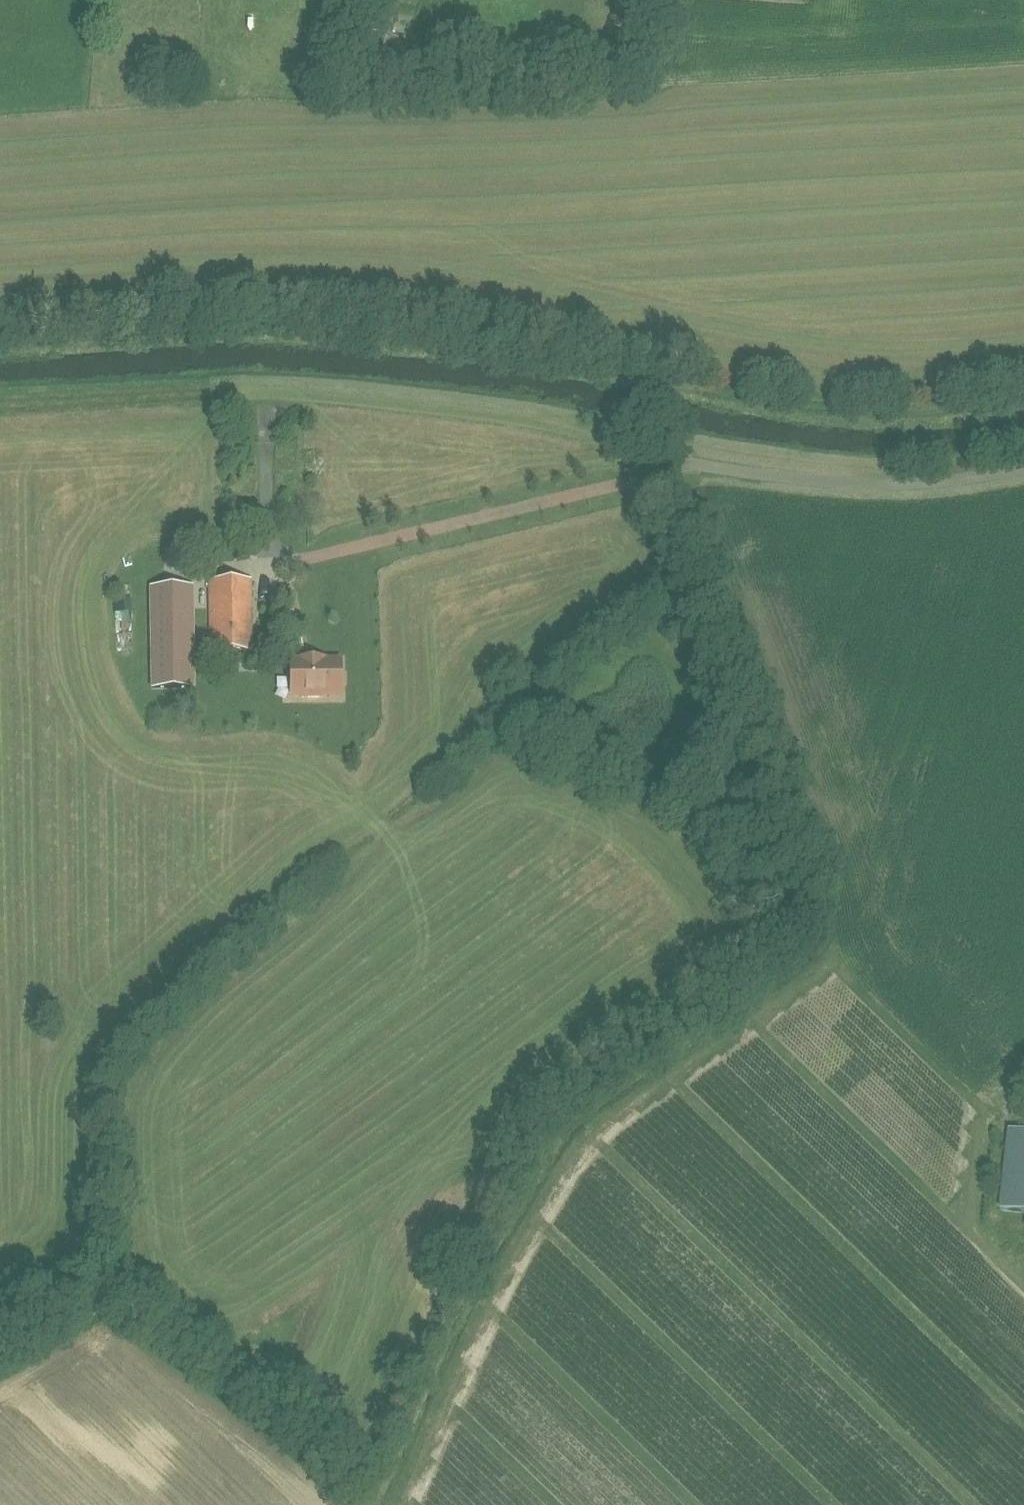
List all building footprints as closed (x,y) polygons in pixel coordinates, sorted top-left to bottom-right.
[(210,650),(252,650),(251,580),(209,581),(210,650)] [(194,688),(192,586),(151,587),(152,688),(194,688)] [(301,660),(301,662),(292,662),(292,694),(305,694),(307,697),(319,697),(322,694),(340,694),(340,684),(342,682),(342,674),(340,672),(340,662),(323,662),(323,660),(301,660)] [(1023,1212),(1023,1130),(1009,1129),(1000,1209),(1023,1212)]
